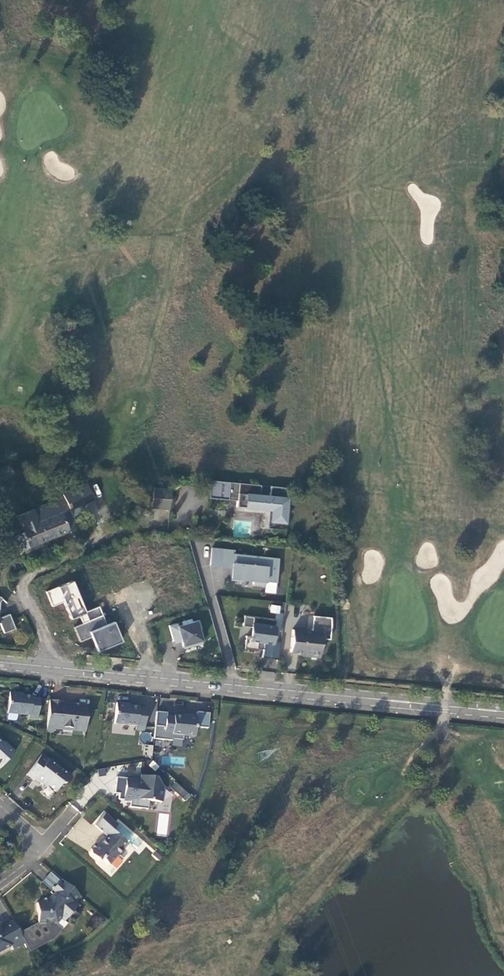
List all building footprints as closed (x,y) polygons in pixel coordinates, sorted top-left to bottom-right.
[(131,479),(126,482),(134,498),(140,495),(131,479)] [(261,485),(210,480),(209,497),(228,499),(228,497),(237,498),(236,507),(268,510),(266,528),(280,530),(281,523),(285,523),(287,498),(283,497),(284,487),(270,486),(269,496),(259,495),(261,485)] [(153,488),(151,508),(169,510),(171,490),(153,488)] [(34,509),(48,539),(69,530),(68,529),(77,526),(64,498),(58,501),(57,499),(34,509)] [(236,510),(264,513),(262,528),(266,528),(268,510),(236,507),(236,510)] [(20,551),(48,539),(34,509),(17,516),(21,528),(15,530),(17,536),(15,537),(20,551)] [(276,583),(279,560),(234,554),(235,550),(213,548),(211,565),(232,567),(231,580),(243,581),(243,576),(254,577),(253,584),(265,585),(265,581),(276,583)] [(75,581),(46,591),(51,607),(64,602),(72,624),(73,623),(80,642),(93,638),(98,652),(124,643),(116,621),(107,625),(101,606),(86,611),(75,581)] [(270,612),(280,613),(281,605),(270,604),(270,612)] [(3,633),(15,628),(9,614),(0,617),(0,625),(3,633)] [(275,620),(244,616),(243,625),(252,627),(250,637),(246,636),(244,648),(256,651),(257,646),(263,647),(262,658),(278,660),(280,642),(272,641),(275,620)] [(329,639),(330,624),(330,617),(313,616),(311,631),(292,629),(290,652),(309,653),(309,656),(320,657),(321,638),(329,639)] [(177,623),(169,625),(174,643),(181,641),(183,648),(203,643),(199,629),(202,628),(199,620),(178,626),(177,623)] [(37,720),(39,699),(31,698),(31,697),(18,695),(18,693),(9,692),(7,713),(29,715),(28,719),(37,720)] [(63,701),(49,700),(46,732),(53,733),(54,726),(73,728),(72,730),(85,731),(87,706),(63,703),(63,701)] [(144,730),(146,709),(138,708),(138,707),(125,706),(125,704),(116,703),(114,723),(136,726),(135,729),(144,730)] [(153,739),(172,741),(172,739),(183,740),(183,735),(194,736),(195,727),(208,729),(209,713),(196,712),(196,716),(187,715),(187,717),(174,716),(173,717),(166,716),(166,713),(156,712),(153,739)] [(142,742),(151,740),(150,732),(140,734),(142,742)] [(3,742),(2,743),(0,741),(0,768),(15,752),(3,742)] [(41,755),(26,775),(33,780),(34,779),(46,787),(47,785),(55,791),(61,784),(65,784),(70,777),(41,755)] [(116,777),(114,793),(119,794),(118,799),(137,802),(138,799),(161,802),(164,786),(155,785),(156,777),(140,775),(139,780),(138,787),(131,786),(131,779),(116,777)] [(169,789),(187,800),(191,793),(174,782),(169,789)] [(117,826),(104,814),(94,825),(107,836),(100,843),(97,844),(91,850),(91,854),(99,861),(101,858),(108,865),(116,856),(120,856),(124,851),(121,848),(126,843),(112,831),(117,826)] [(42,882),(51,891),(59,881),(50,873),(42,882)] [(56,922),(60,917),(64,921),(68,917),(73,921),(78,915),(73,911),(77,907),(73,903),(79,896),(61,879),(59,881),(51,891),(49,892),(53,895),(49,900),(50,901),(47,904),(43,905),(43,903),(36,903),(37,923),(19,933),(25,943),(30,952),(53,940),(62,930),(53,923),(56,922)] [(25,943),(19,933),(13,921),(1,927),(0,925),(0,951),(11,946),(13,949),(25,943)]
